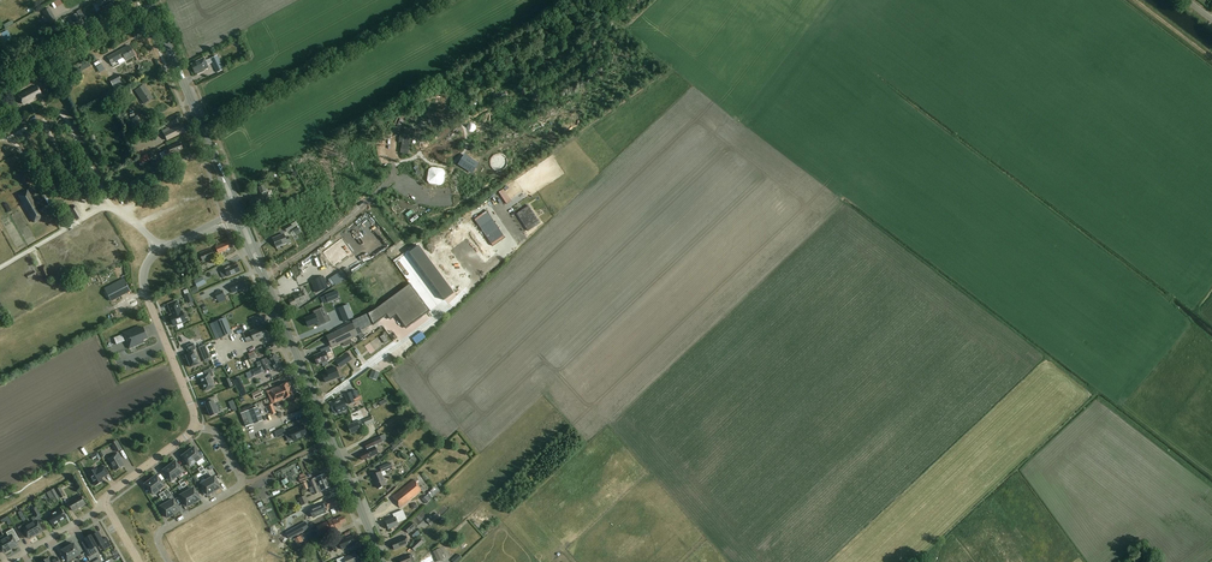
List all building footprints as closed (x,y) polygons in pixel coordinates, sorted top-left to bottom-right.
[(111,0),(101,0),(97,2),(101,10),(113,4),(111,0)] [(57,21),(49,8),(43,11),(44,14),(42,15),(46,22),(48,21),(50,25),(57,21)] [(80,20),(76,13),(72,16),(75,22),(80,20)] [(75,31),(69,21),(66,23),(72,33),(75,31)] [(134,55),(129,45),(107,57),(111,63),(118,59),(120,62),(125,59),(126,60),(134,55)] [(210,59),(217,73),(224,70),(217,55),(210,59)] [(223,55),(219,57),(224,67),(228,65),(223,55)] [(196,72),(197,74),(205,71),(204,69),(208,67),(204,58),(196,62),(192,64),(195,72),(196,72)] [(122,82),(119,77),(113,80),(115,85),(112,87),(113,89),(120,86),(119,84),(122,82)] [(152,99),(143,85),(135,90),(143,104),(152,99)] [(40,95),(37,86),(18,96),(23,104),(40,95)] [(185,132),(182,124),(170,130),(169,128),(162,130),(167,140),(185,132)] [(403,134),(400,153),(408,154),(411,135),(403,134)] [(182,149),(179,142),(167,147),(168,149),(164,151),(166,158),(174,155),(173,152),(182,149)] [(146,157),(138,160),(141,165),(148,161),(146,157)] [(162,169),(159,161),(152,164),(155,172),(162,169)] [(267,191),(264,184),(258,187),(261,194),(267,191)] [(43,217),(28,189),(18,195),(34,223),(43,217)] [(272,201),(268,192),(249,199),(253,208),(265,203),(272,201)] [(81,215),(76,206),(69,210),(74,219),(75,218),(76,220),(79,218),(80,217),(79,216),(81,215)] [(529,206),(517,214),(528,231),(540,223),(529,206)] [(487,211),(475,219),(493,246),(505,238),(487,211)] [(298,225),(295,221),(285,227),(288,231),(298,225)] [(286,238),(284,234),(273,238),(277,247),(288,242),(288,244),(291,243),(289,237),(286,238)] [(230,248),(228,241),(216,246),(219,253),(226,251),(225,249),(230,248)] [(420,246),(410,253),(423,271),(445,301),(455,294),(433,264),(420,246)] [(214,258),(211,249),(200,253),(203,262),(214,258)] [(405,263),(411,276),(416,274),(410,260),(405,263)] [(228,277),(240,271),(238,265),(233,267),(233,266),(230,267),(230,266),(224,268),(228,277)] [(37,275),(34,270),(26,274),(28,279),(37,275)] [(328,288),(324,276),(317,279),(322,290),(328,288)] [(206,283),(203,277),(194,281),(198,287),(206,283)] [(131,291),(124,278),(105,288),(111,301),(131,291)] [(247,287),(243,279),(229,285),(232,293),(239,290),(247,287)] [(352,321),(359,335),(363,333),(361,330),(373,324),(388,314),(391,319),(397,315),(406,327),(429,311),(410,284),(374,310),(352,321)] [(196,286),(190,288),(193,294),(199,292),(196,286)] [(225,296),(223,291),(215,294),(217,299),(225,296)] [(306,301),(302,291),(293,294),(295,297),(289,300),(291,306),(296,304),(297,305),(306,301)] [(341,298),(338,291),(320,298),(325,310),(331,308),(329,303),(341,298)] [(193,302),(190,293),(185,296),(188,304),(193,302)] [(177,301),(169,305),(173,315),(170,316),(174,326),(186,321),(185,318),(187,317),(186,313),(183,314),(182,311),(181,312),(177,301)] [(323,322),(319,312),(316,313),(316,314),(306,318),(309,326),(319,322),(319,323),(323,322)] [(217,339),(220,338),(233,333),(226,318),(210,324),(217,339)] [(359,335),(352,321),(353,323),(326,336),(332,348),(359,335)] [(267,335),(263,326),(250,332),(254,341),(267,335)] [(139,329),(138,327),(123,333),(129,349),(145,343),(144,340),(148,339),(143,327),(139,329)] [(191,354),(186,356),(188,360),(189,363),(191,368),(199,364),(195,352),(194,352),(193,348),(195,347),(194,343),(187,346),(191,354)] [(205,345),(199,347),(203,357),(209,355),(205,345)] [(329,359),(325,351),(313,356),(317,364),(322,362),(324,366),(329,364),(327,360),(329,359)] [(262,366),(278,359),(276,354),(268,358),(264,359),(260,361),(256,363),(258,367),(262,366)] [(338,369),(352,364),(349,356),(335,361),(338,369)] [(278,359),(262,366),(263,370),(269,368),(270,371),(273,370),(274,370),(281,367),(278,359)] [(340,376),(336,367),(326,371),(327,373),(323,375),(326,382),(340,376)] [(206,375),(200,378),(206,391),(207,392),(211,390),(211,389),(215,387),(211,377),(214,376),(211,369),(204,371),(206,375)] [(373,369),(371,374),(377,377),(380,372),(373,369)] [(271,390),(273,396),(291,389),(288,383),(271,390)] [(294,395),(291,389),(273,396),(276,402),(294,395)] [(263,396),(260,390),(252,393),(255,399),(263,396)] [(359,397),(356,390),(345,395),(349,404),(355,401),(354,399),(359,397)] [(216,396),(208,399),(210,403),(206,404),(211,416),(219,413),(215,404),(218,402),(216,396)] [(329,403),(333,412),(335,411),(336,414),(338,413),(338,414),(348,410),(344,401),(342,402),(340,398),(329,403)] [(231,414),(236,412),(233,403),(228,405),(231,414)] [(260,414),(261,414),(258,407),(241,414),(244,420),(260,414)] [(280,426),(305,415),(302,409),(277,420),(280,426)] [(366,409),(359,411),(361,418),(368,416),(366,409)] [(260,414),(244,420),(246,427),(263,420),(261,414),(260,414)] [(374,423),(372,417),(364,420),(366,425),(374,423)] [(364,428),(360,420),(348,426),(351,434),(364,428)] [(307,435),(303,425),(290,431),(294,440),(294,441),(300,439),(299,438),(307,435)] [(283,427),(274,431),(276,436),(285,432),(283,427)] [(382,442),(380,436),(364,444),(368,450),(364,452),(364,453),(360,455),(363,460),(367,458),(367,459),(372,456),(378,453),(375,447),(377,446),(377,444),(382,442)] [(403,442),(401,439),(390,449),(393,451),(403,442)] [(117,440),(112,444),(117,452),(122,449),(117,440)] [(188,452),(196,462),(202,457),(195,448),(188,452)] [(190,466),(196,462),(188,452),(182,457),(190,466)] [(124,466),(120,459),(122,458),(118,453),(109,458),(112,463),(112,464),(113,466),(114,467),(116,471),(124,466)] [(170,466),(177,476),(183,471),(176,462),(170,466)] [(393,468),(391,463),(380,467),(381,472),(393,468)] [(299,473),(295,464),(281,470),(283,474),(291,470),(294,475),(299,473)] [(89,473),(96,486),(104,481),(102,477),(103,476),(103,477),(109,474),(104,466),(97,470),(97,469),(89,473)] [(171,480),(177,476),(170,466),(164,471),(171,480)] [(386,474),(384,471),(381,472),(372,476),(375,484),(376,483),(378,488),(386,485),(383,476),(386,474)] [(310,481),(312,487),(327,481),(324,474),(313,479),(314,480),(310,481)] [(151,480),(159,490),(165,485),(157,476),(151,480)] [(215,477),(208,481),(214,491),(221,487),(215,477)] [(153,494),(159,490),(151,480),(145,485),(153,494)] [(423,490),(414,480),(393,497),(401,507),(423,490)] [(214,491),(208,481),(202,484),(208,495),(214,491)] [(327,481),(312,487),(309,488),(311,493),(314,492),(314,493),(319,491),(318,488),(320,487),(321,490),(329,487),(327,481)] [(286,482),(280,485),(283,492),(289,489),(286,482)] [(440,490),(436,486),(428,493),(429,494),(422,500),(426,503),(440,490)] [(65,496),(60,487),(57,489),(61,498),(65,496)] [(195,488),(188,492),(194,502),(200,499),(195,488)] [(58,496),(54,489),(47,493),(51,499),(58,496)] [(194,502),(188,492),(182,496),(187,506),(194,502)] [(86,504),(81,495),(69,503),(73,511),(86,504)] [(309,503),(306,495),(299,499),(302,506),(309,503)] [(335,499),(334,498),(324,502),(327,509),(337,505),(337,503),(338,503),(336,499),(335,499)] [(174,500),(168,504),(174,514),(180,510),(174,500)] [(174,514),(168,504),(161,507),(167,518),(174,514)] [(41,514),(36,507),(31,510),(36,517),(41,514)] [(67,518),(62,509),(60,511),(59,510),(55,512),(55,513),(48,517),(53,526),(67,518)] [(407,519),(403,510),(393,514),(395,517),(386,521),(387,525),(386,526),(387,529),(389,529),(399,525),(398,522),(407,519)] [(438,519),(435,515),(433,517),(432,515),(426,520),(431,525),(438,519)] [(346,521),(344,516),(333,521),(332,520),(329,521),(330,523),(328,524),(327,522),(317,527),(320,533),(330,529),(331,530),(332,529),(333,530),(337,528),(338,529),(340,528),(341,527),(342,526),(341,524),(346,521)] [(448,519),(445,516),(437,524),(440,526),(448,519)] [(34,522),(30,525),(36,535),(43,531),(35,517),(32,518),(34,522)] [(317,518),(301,527),(304,531),(320,522),(317,518)] [(416,527),(411,522),(404,528),(409,533),(416,527)] [(36,535),(30,525),(27,527),(25,524),(18,527),(22,534),(25,532),(30,539),(36,535)] [(5,539),(11,549),(18,546),(13,537),(17,535),(13,529),(7,533),(9,537),(5,539)] [(92,535),(98,547),(102,545),(105,550),(112,546),(107,538),(103,540),(99,533),(93,536),(92,535)] [(98,547),(92,535),(85,539),(90,546),(86,549),(90,557),(98,553),(95,548),(98,546),(98,547)] [(355,542),(352,535),(346,538),(345,537),(337,540),(341,549),(355,544),(355,543),(355,542)] [(408,541),(406,536),(392,542),(395,550),(407,545),(406,541),(408,541)] [(5,539),(2,541),(0,538),(0,546),(5,553),(11,549),(5,539)] [(303,538),(296,541),(298,547),(305,545),(303,538)] [(424,542),(420,538),(411,547),(415,551),(424,542)] [(337,549),(333,542),(327,544),(331,552),(337,549)] [(70,546),(68,547),(75,560),(74,558),(77,556),(80,560),(83,558),(74,544),(73,544),(73,543),(69,545),(70,546)] [(68,547),(67,548),(66,547),(62,549),(63,550),(62,551),(68,561),(72,561),(75,560),(68,547)] [(440,548),(433,552),(421,561),(435,561),(444,558),(440,548)] [(355,553),(344,558),(344,557),(336,560),(337,561),(356,561),(358,561),(355,553)]
